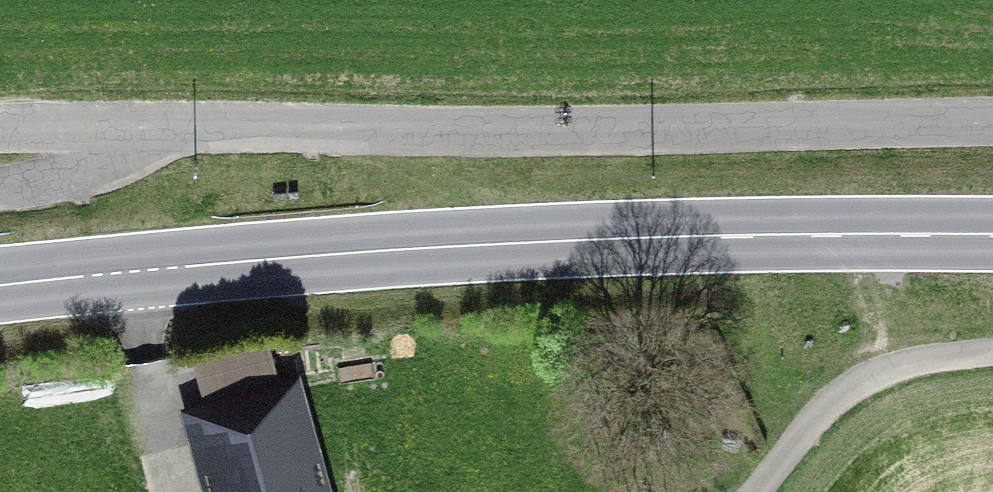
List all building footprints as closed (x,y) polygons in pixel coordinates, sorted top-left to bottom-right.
[(285,323),(198,348),(211,394),(298,369),(285,323)] [(198,413),(220,491),(339,491),(309,383),(198,413)]
